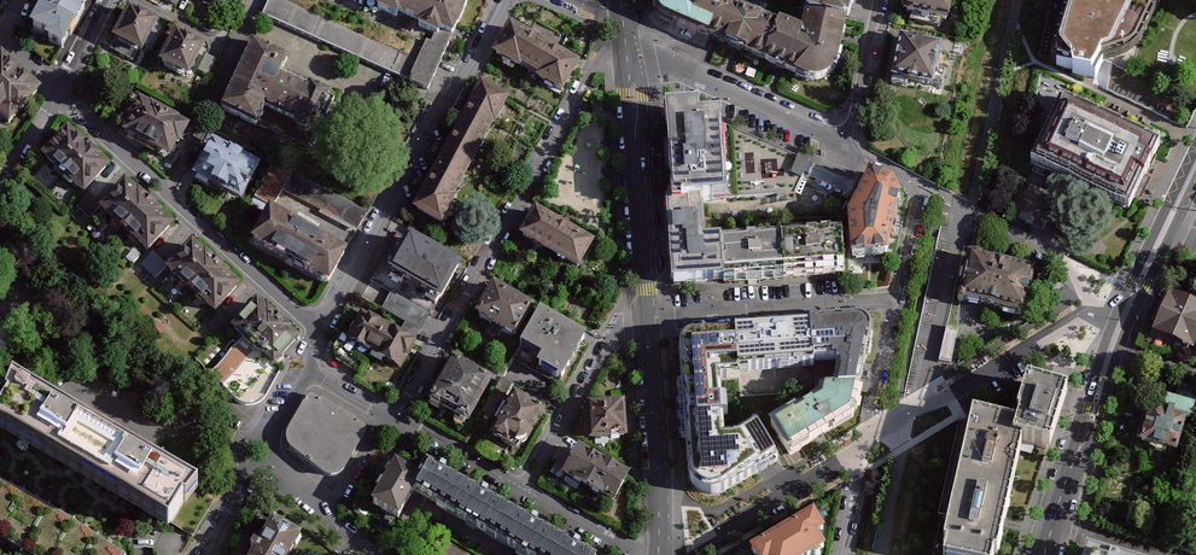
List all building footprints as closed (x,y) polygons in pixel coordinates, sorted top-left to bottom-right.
[(43,43),(65,0),(43,0),(24,35),(43,43)] [(43,43),(41,48),(60,57),(89,0),(65,0),(43,43)] [(182,0),(168,0),(166,4),(177,10),(182,0)] [(230,0),(200,0),(199,3),(216,11),(217,9),(223,13),(230,0)] [(379,1),(377,6),(399,16),(401,11),(412,15),(418,0),(377,0),(379,1)] [(412,15),(421,19),(418,24),(430,30),(441,35),(444,30),(452,33),(465,0),(418,0),(412,15)] [(691,0),(656,0),(657,9),(657,16),(659,21),(691,0)] [(703,44),(719,7),(703,0),(691,0),(659,21),(662,25),(667,28),(703,44)] [(797,15),(840,24),(845,0),(800,0),(797,15)] [(948,28),(955,0),(906,0),(902,17),(948,28)] [(1120,78),(1133,46),(1168,37),(1183,0),(1086,0),(1068,57),(1120,78)] [(758,68),(775,29),(725,9),(719,7),(703,44),(709,46),(758,68)] [(141,59),(158,26),(128,11),(111,44),(141,59)] [(826,76),(831,69),(840,24),(797,15),(793,36),(819,83),(826,76)] [(580,57),(513,21),(495,54),(518,66),(520,62),(542,73),(538,79),(561,91),(580,57)] [(819,83),(793,36),(775,29),(758,68),(793,83),(801,85),(810,86),(819,83)] [(429,87),(452,33),(444,30),(441,35),(430,30),(409,78),(429,87)] [(934,93),(946,47),(898,35),(887,82),(934,93)] [(205,51),(174,36),(157,69),(188,85),(205,51)] [(289,59),(253,43),(223,110),(259,126),(266,110),(299,125),(295,134),(309,140),(329,96),(309,87),(307,92),(280,80),(289,59)] [(0,55),(0,121),(8,128),(42,92),(0,54),(0,55)] [(217,63),(207,58),(199,73),(209,79),(217,63)] [(508,95),(480,80),(467,103),(449,136),(426,180),(413,203),(442,218),(508,95)] [(160,111),(140,100),(129,121),(131,122),(124,135),(173,161),(180,148),(182,149),(193,129),(184,124),(185,123),(161,110),(160,111)] [(1033,171),(1132,217),(1165,150),(1065,104),(1033,171)] [(722,123),(700,124),(699,111),(666,113),(672,202),(667,203),(672,283),(724,280),(722,244),(706,246),(702,200),(725,199),(722,123)] [(810,161),(722,123),(725,199),(776,195),(777,202),(796,200),(795,192),(801,179),(810,161)] [(46,160),(84,195),(110,166),(72,131),(46,160)] [(196,170),(247,197),(267,159),(216,132),(196,170)] [(357,226),(365,210),(273,161),(254,198),(273,208),(284,187),(357,226)] [(889,185),(870,175),(854,206),(851,213),(849,217),(852,258),(886,256),(897,202),(889,185)] [(104,212),(149,252),(175,222),(131,183),(104,212)] [(77,205),(92,217),(104,204),(89,191),(77,205)] [(594,237),(539,206),(522,234),(578,266),(594,237)] [(255,243),(328,283),(346,249),(274,210),(255,243)] [(467,264),(412,234),(392,270),(446,300),(467,264)] [(842,236),(782,240),(784,276),(815,274),(844,273),(842,236)] [(722,244),(724,280),(753,279),(784,276),(782,240),(722,244)] [(216,312),(243,283),(197,242),(171,271),(216,312)] [(952,326),(958,327),(959,314),(959,302),(958,299),(958,297),(961,296),(969,257),(970,253),(971,246),(964,245),(946,325),(952,326)] [(143,264),(157,278),(169,265),(154,252),(143,264)] [(964,301),(1021,311),(1029,269),(969,257),(961,296),(958,297),(958,299),(959,302),(962,302),(964,301)] [(515,337),(533,305),(497,285),(479,317),(515,337)] [(422,329),(430,312),(390,294),(382,311),(422,329)] [(1167,294),(1149,335),(1191,353),(1195,341),(1195,307),(1167,294)] [(259,350),(273,362),(299,333),(258,295),(231,324),(241,333),(259,350)] [(404,368),(420,339),(365,309),(349,337),(404,368)] [(587,337),(540,310),(520,344),(540,355),(536,363),(563,378),(587,337)] [(220,335),(230,324),(219,314),(209,324),(220,335)] [(865,320),(814,323),(816,362),(838,360),(833,380),(861,380),(864,366),(872,328),(865,320)] [(816,362),(814,323),(775,326),(737,328),(737,331),(739,370),(816,364),(816,362)] [(951,363),(958,327),(952,326),(946,325),(943,340),(939,361),(951,363)] [(678,343),(677,347),(686,476),(687,483),(691,489),(698,495),(705,499),(714,499),(721,498),(777,460),(760,431),(746,441),(718,443),(712,378),(739,377),(739,370),(737,331),(684,335),(680,339),(678,343)] [(259,350),(241,333),(212,375),(225,387),(259,350)] [(468,417),(494,373),(451,348),(425,393),(468,417)] [(273,362),(259,350),(225,387),(239,403),(247,405),(253,405),(259,402),(263,400),(266,395),(280,368),(273,362)] [(12,377),(6,396),(8,398),(0,411),(0,428),(177,531),(192,503),(194,505),(207,490),(144,454),(63,408),(12,377)] [(860,384),(861,380),(833,380),(823,380),(821,389),(819,400),(772,427),(788,454),(820,436),(853,416),(860,384)] [(1062,400),(1064,393),(1025,383),(1023,389),(1015,415),(1019,416),(1016,428),(1013,441),(1022,442),(1047,449),(1062,400)] [(528,441),(545,409),(518,393),(493,437),(519,451),(522,444),(525,443),(528,441)] [(360,421),(315,395),(312,394),(309,394),(306,396),(288,428),(286,433),(286,440),(288,446),(320,472),(326,475),(334,475),(340,474),(345,469),(365,433),(366,428),(364,424),(360,421)] [(590,435),(630,433),(628,394),(588,396),(590,435)] [(1162,402),(1158,416),(1144,412),(1134,447),(1173,458),(1182,427),(1187,428),(1192,410),(1162,402)] [(1016,428),(971,419),(943,544),(946,544),(944,554),(994,554),(994,553),(997,554),(1022,442),(1013,441),(1016,428)] [(616,498),(632,467),(580,439),(563,469),(616,498)] [(428,465),(421,476),(398,463),(374,506),(399,520),(414,492),(526,554),(588,554),(428,465)] [(24,550),(33,554),(125,554),(99,536),(75,520),(50,506),(24,491),(0,479),(0,535),(24,550)] [(814,512),(751,548),(755,554),(811,554),(824,547),(816,534),(824,529),(814,512)] [(301,537),(271,520),(250,554),(291,554),(301,537)] [(437,538),(428,554),(468,554),(437,538)] [(1091,547),(1089,554),(1119,554),(1091,547)]
